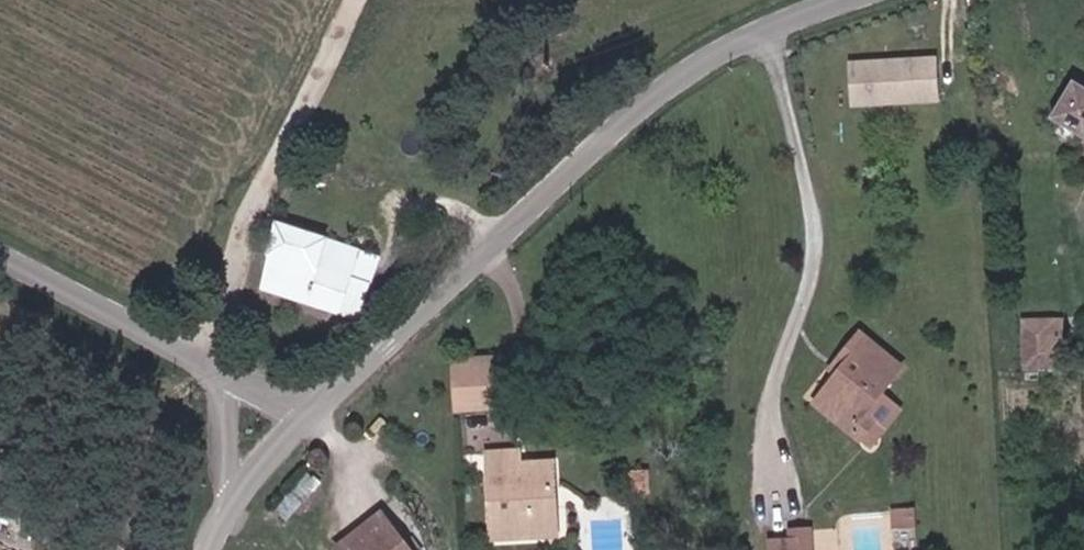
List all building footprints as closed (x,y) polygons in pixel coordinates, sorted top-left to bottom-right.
[(939,51),(847,61),(852,108),(944,98),(939,51)] [(1083,142),(1083,92),(1075,86),(1053,123),(1083,142)] [(253,284),(367,307),(375,269),(363,267),(367,238),(289,222),(283,250),(255,246),(252,272),(253,284)] [(1030,321),(1028,368),(1067,369),(1068,341),(1058,340),(1059,323),(1030,321)] [(1068,341),(1069,323),(1059,323),(1058,340),(1068,341)] [(852,373),(821,410),(864,447),(885,423),(875,415),(904,378),(864,343),(844,367),(852,373)] [(458,411),(500,408),(496,355),(454,358),(458,411)] [(844,367),(814,403),(821,410),(852,373),(844,367)] [(503,544),(543,542),(540,487),(552,487),(552,468),(520,469),(519,452),(499,453),(503,544)] [(492,544),(503,544),(499,453),(488,453),(492,544)] [(543,542),(553,542),(552,487),(540,487),(543,542)] [(394,497),(337,549),(441,549),(394,497)] [(894,526),(919,523),(917,505),(892,508),(894,526)] [(810,536),(782,538),(783,546),(783,549),(812,549),(810,536)]
